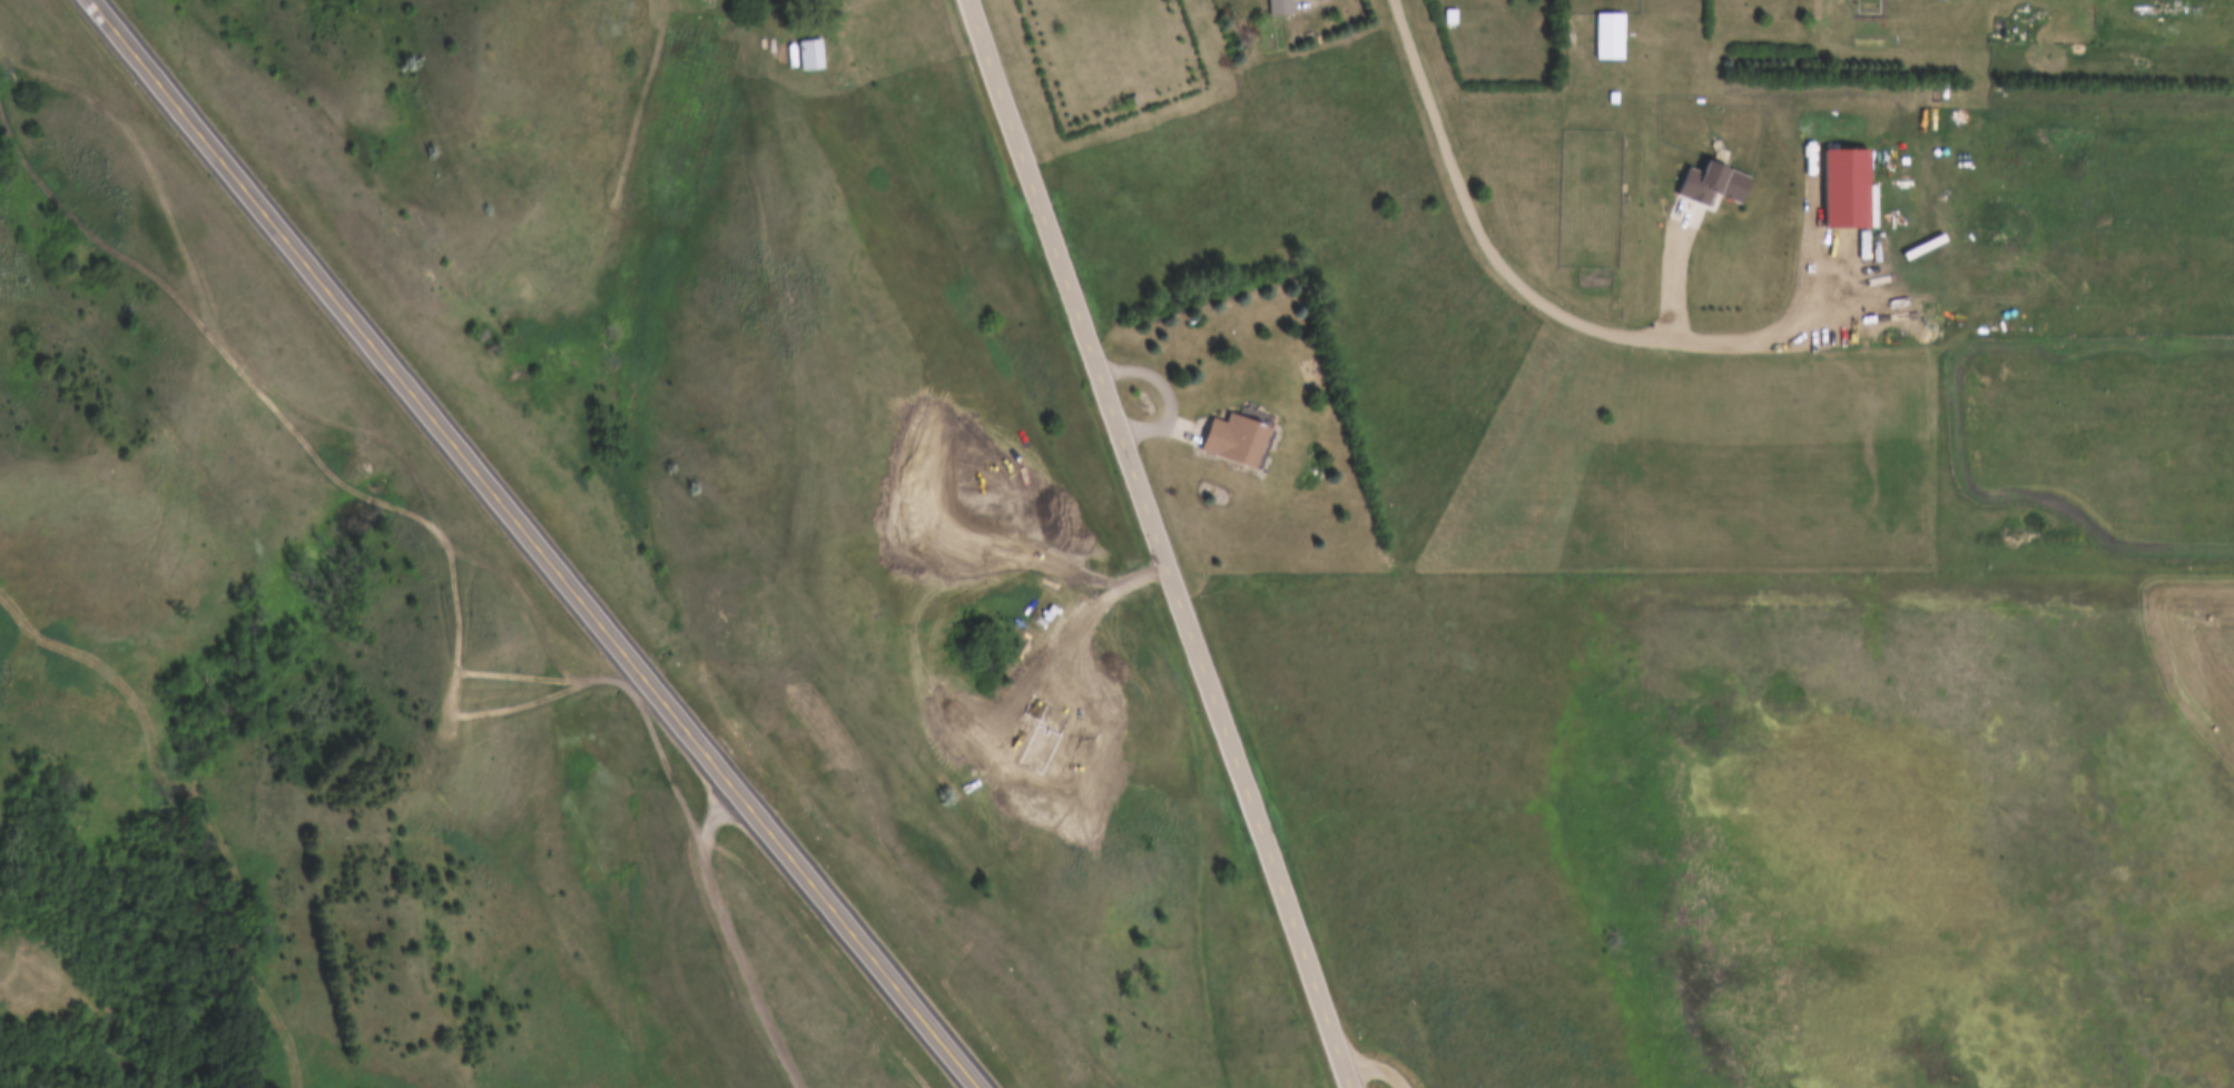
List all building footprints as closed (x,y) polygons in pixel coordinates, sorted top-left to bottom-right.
[(1293,15),(1293,0),(1269,0),(1269,15),(1293,15)] [(1456,24),(1456,11),(1445,11),(1445,24),(1456,24)] [(1625,14),(1593,14),(1593,58),(1625,58),(1625,14)] [(795,71),(814,71),(814,41),(795,41),(795,71)] [(1203,453),(1261,468),(1273,424),(1231,413),(1228,421),(1212,417),(1203,453)]
